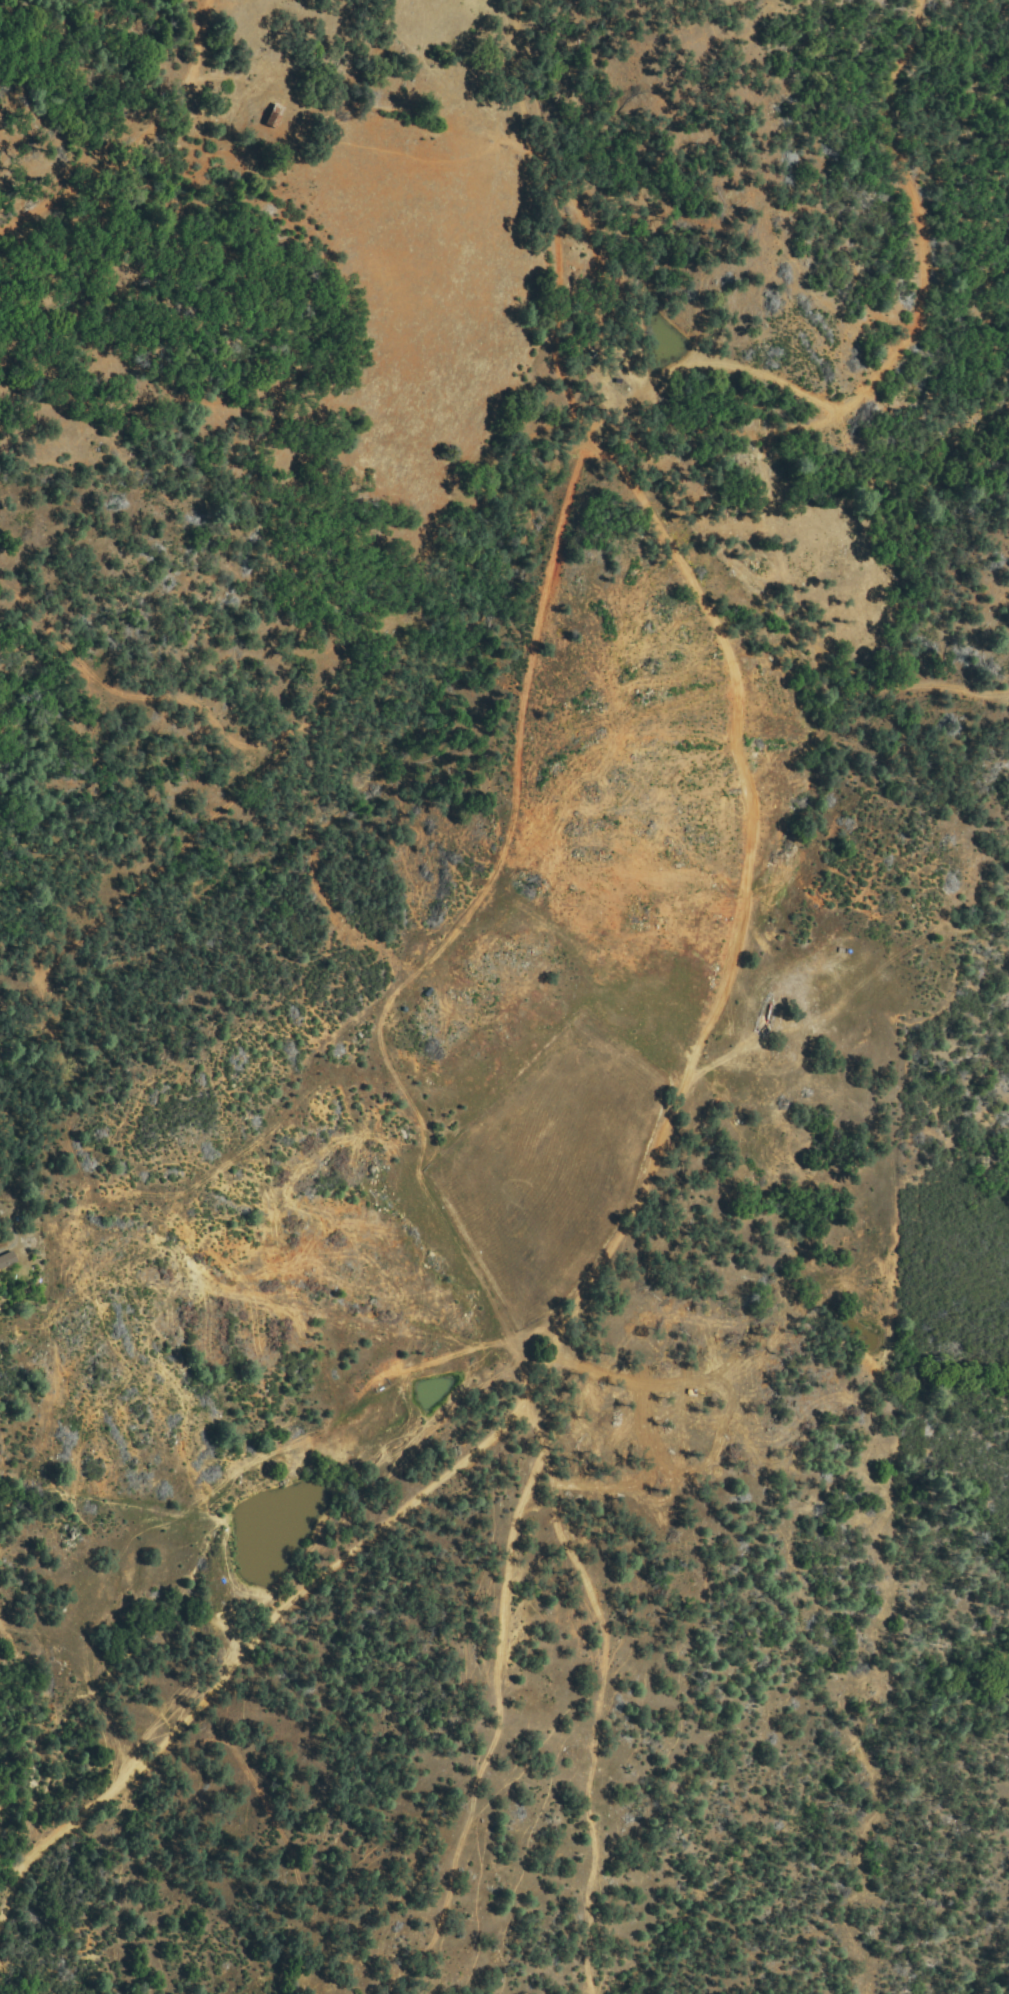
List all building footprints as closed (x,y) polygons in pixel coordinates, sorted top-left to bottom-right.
[(275,105),(284,109),(274,129),(265,125),(275,105)] [(15,1261),(0,1268),(0,1258),(11,1253),(15,1261)]
